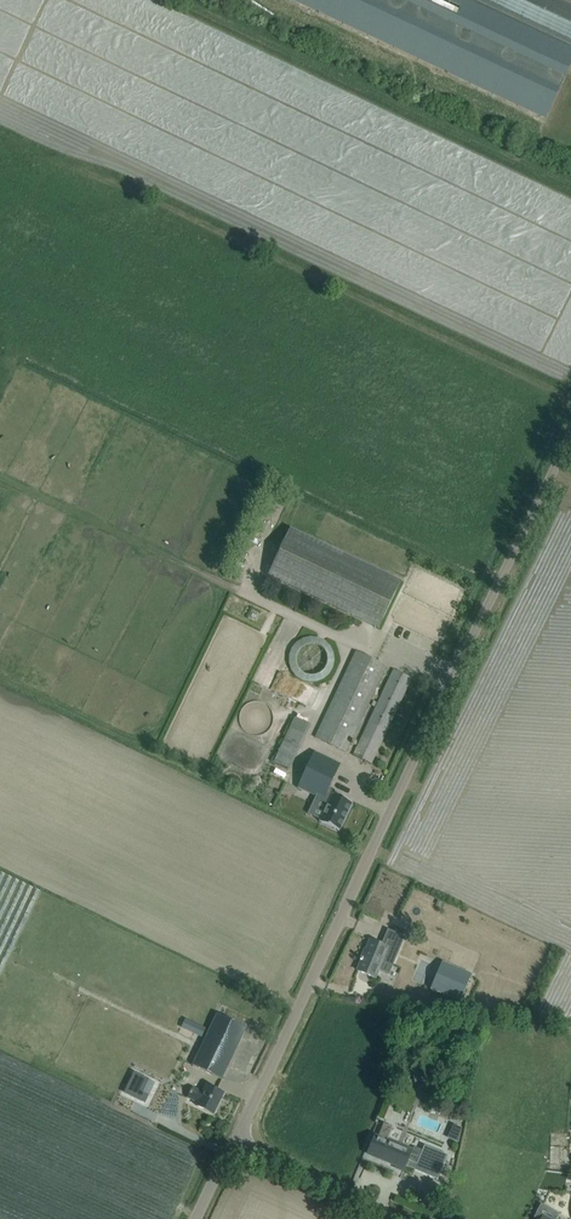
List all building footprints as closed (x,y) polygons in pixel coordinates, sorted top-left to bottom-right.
[(542,117),(570,57),(570,56),(570,46),(474,0),(293,0),(542,117)] [(570,46),(570,0),(474,0),(570,46)] [(290,528),(267,575),(378,628),(400,581),(290,528)] [(290,637),(269,680),(278,684),(299,641),(290,637)] [(387,666),(356,651),(315,737),(346,752),(387,666)] [(411,678),(394,670),(353,755),(371,763),(411,678)] [(310,723),(295,717),(275,762),(289,768),(310,723)] [(316,796),(324,800),(328,791),(340,764),(314,751),(297,787),(316,796)] [(339,831),(352,803),(333,793),(328,791),(324,800),(316,796),(315,799),(327,805),(319,822),(339,831)] [(0,872),(0,978),(41,892),(0,872)] [(361,961),(357,970),(360,971),(359,976),(359,978),(361,980),(366,982),(368,982),(370,981),(372,976),(375,978),(382,961),(392,965),(404,937),(390,931),(384,946),(381,945),(370,940),(362,958),(361,958),(360,960),(361,961)] [(443,961),(430,990),(459,1002),(472,974),(443,961)] [(192,1065),(222,1079),(246,1027),(217,1014),(192,1065)] [(424,1063),(411,1067),(414,1074),(427,1071),(424,1063)] [(134,1072),(125,1093),(145,1102),(148,1096),(142,1092),(148,1079),(134,1072)] [(223,1093),(212,1088),(207,1085),(203,1092),(192,1087),(187,1097),(198,1102),(196,1105),(213,1114),(223,1093)] [(374,1136),(367,1153),(379,1158),(401,1167),(399,1170),(403,1171),(405,1165),(414,1169),(414,1170),(437,1180),(448,1155),(424,1145),(417,1163),(408,1160),(412,1150),(411,1149),(388,1139),(393,1127),(383,1123),(378,1136),(377,1137),(374,1136)] [(454,1125),(448,1139),(459,1143),(462,1128),(454,1125)] [(449,1200),(443,1197),(440,1203),(446,1206),(449,1200)]
